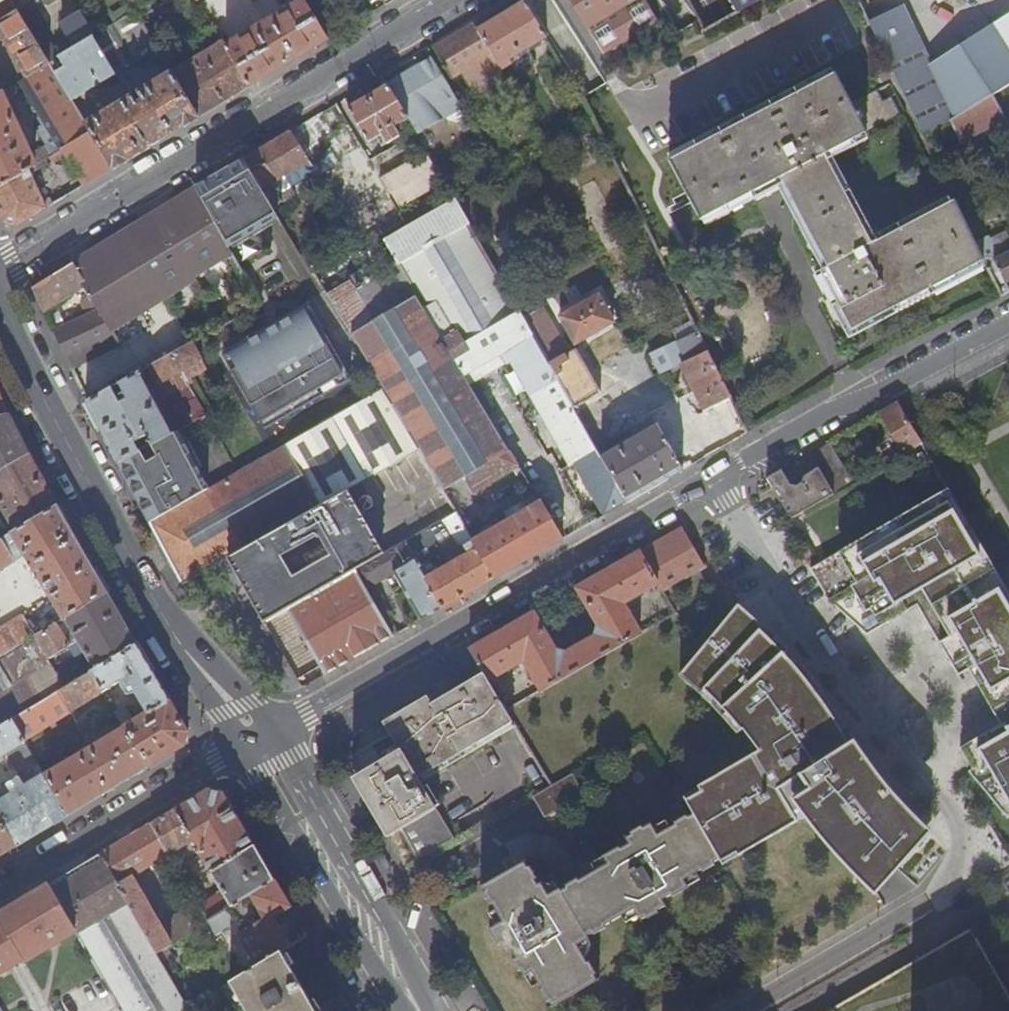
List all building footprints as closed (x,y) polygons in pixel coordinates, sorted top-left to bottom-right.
[(4,19),(0,22),(0,34),(26,79),(49,65),(31,35),(17,13),(10,0),(0,0),(0,12),(4,19)] [(135,13),(156,0),(127,0),(135,13)] [(372,14),(394,0),(364,0),(372,14)] [(644,0),(571,0),(604,55),(658,23),(644,0)] [(738,12),(760,0),(731,0),(738,12)] [(921,134),(952,118),(992,95),(1008,84),(1008,17),(925,71),(903,25),(899,17),(891,0),(857,0),(921,134)] [(899,17),(926,0),(891,0),(899,17)] [(903,25),(944,0),(926,0),(899,17),(903,25)] [(226,49),(249,87),(326,41),(303,2),(226,49)] [(17,13),(31,35),(45,27),(31,4),(17,13)] [(545,37),(524,4),(477,32),(500,71),(511,65),(508,59),(545,37)] [(69,77),(59,83),(71,102),(157,50),(135,13),(58,59),(69,77)] [(477,32),(472,24),(433,47),(452,78),(462,72),(476,96),(505,79),(500,71),(477,32)] [(171,74),(198,118),(249,87),(226,49),(223,44),(208,53),(209,56),(188,68),(186,66),(178,71),(163,46),(157,50),(171,74)] [(58,59),(49,65),(59,83),(69,77),(58,59)] [(460,108),(432,60),(387,87),(407,120),(415,134),(415,135),(460,108)] [(59,83),(49,65),(26,79),(20,82),(61,151),(90,134),(85,126),(71,102),(59,83)] [(90,134),(112,170),(198,118),(171,74),(137,94),(142,102),(137,105),(132,97),(85,126),(90,134)] [(850,331),(984,262),(972,238),(955,202),(871,245),(825,156),(866,134),(860,122),(865,120),(859,108),(854,110),(835,75),(671,162),(701,219),(780,179),(827,267),(819,271),(850,331)] [(1008,129),(1008,84),(992,95),(1008,128),(1008,129)] [(407,120),(387,87),(349,110),(368,143),(381,135),(387,144),(398,138),(393,128),(407,120)] [(33,167),(35,166),(1,94),(0,95),(0,187),(33,167)] [(987,139),(1008,128),(992,95),(952,118),(921,134),(929,148),(955,135),(957,139),(979,126),(987,139)] [(369,160),(336,105),(320,114),(333,136),(321,144),(340,177),(369,160)] [(333,136),(320,114),(290,133),(314,174),(340,219),(343,217),(362,249),(405,224),(386,192),(387,191),(369,160),(340,177),(321,144),(333,136)] [(314,174),(290,133),(244,160),(272,208),(295,195),(291,188),(314,174)] [(66,157),(83,187),(112,170),(90,134),(61,151),(50,158),(53,164),(66,157)] [(443,185),(424,154),(382,180),(400,211),(443,185)] [(272,208),(244,160),(194,190),(234,262),(259,306),(313,276),(312,275),(302,258),(272,208)] [(0,187),(0,217),(2,223),(17,227),(54,205),(50,198),(44,202),(31,176),(36,173),(33,167),(0,187)] [(234,262),(194,190),(33,289),(45,313),(87,287),(93,296),(81,302),(86,311),(75,316),(78,321),(54,333),(71,370),(121,346),(113,332),(127,324),(234,262)] [(531,400),(570,466),(597,450),(548,365),(523,321),(455,201),(385,240),(410,282),(487,414),(522,395),(527,403),(531,400)] [(999,258),(991,240),(984,244),(979,234),(972,238),(984,262),(996,288),(1008,282),(1008,253),(999,258)] [(312,252),(302,258),(312,275),(323,269),(312,252)] [(349,337),(382,391),(418,451),(444,493),(465,480),(473,494),(514,470),(519,479),(524,476),(493,423),(487,414),(410,282),(396,292),(404,305),(395,310),(383,317),(361,330),(349,337)] [(328,301),(349,337),(361,330),(340,294),(328,301)] [(614,323),(599,296),(560,318),(576,345),(614,323)] [(383,317),(395,310),(387,298),(375,305),(383,317)] [(523,321),(548,365),(550,364),(576,410),(602,393),(577,349),(568,354),(543,309),(523,321)] [(309,310),(222,359),(263,431),(350,382),(309,310)] [(671,332),(676,343),(697,332),(692,321),(671,332)] [(703,411),(730,399),(697,332),(676,343),(651,356),(660,375),(681,365),(703,411)] [(192,344),(150,368),(148,369),(158,386),(182,373),(186,381),(206,369),(192,344)] [(115,379),(132,369),(120,348),(103,358),(115,379)] [(111,390),(87,403),(119,464),(140,452),(134,441),(145,435),(151,446),(171,435),(162,418),(142,381),(146,379),(142,372),(120,385),(126,396),(117,400),(111,390)] [(207,492),(150,524),(182,585),(228,559),(305,516),(418,451),(382,391),(207,492)] [(919,393),(897,405),(902,414),(924,401),(919,393)] [(493,423),(527,403),(522,395),(487,414),(493,423)] [(0,396),(0,417),(9,415),(0,396)] [(189,425),(206,415),(196,399),(180,408),(189,425)] [(902,414),(918,440),(940,428),(927,405),(924,401),(902,414)] [(897,405),(878,416),(902,454),(921,443),(918,440),(902,414),(897,405)] [(162,418),(171,435),(176,432),(189,425),(180,408),(162,418)] [(9,415),(0,417),(0,471),(29,453),(18,434),(9,415)] [(602,458),(627,503),(682,471),(657,427),(602,458)] [(140,452),(119,464),(130,485),(137,500),(141,502),(147,504),(150,504),(154,512),(146,516),(150,524),(207,492),(176,432),(171,435),(151,446),(140,452)] [(851,484),(828,445),(810,455),(819,470),(833,494),(851,484)] [(577,467),(604,516),(627,503),(602,458),(597,450),(570,466),(572,470),(577,467)] [(29,453),(0,471),(0,503),(16,531),(59,505),(29,453)] [(788,487),(780,473),(765,481),(789,520),(833,494),(819,470),(804,478),(802,484),(794,489),(791,488),(788,487)] [(834,553),(848,576),(834,590),(878,627),(917,602),(960,673),(972,669),(1004,724),(964,748),(977,769),(973,772),(1008,811),(1008,594),(944,487),(834,553)] [(348,495),(229,561),(264,624),(287,611),(354,573),(372,563),(383,557),(348,495)] [(473,543),(494,579),(562,540),(541,504),(474,543),(473,543)] [(59,505),(16,531),(0,541),(0,570),(25,555),(64,618),(108,592),(59,505)] [(427,532),(404,545),(412,560),(442,610),(494,579),(473,543),(474,543),(468,533),(457,515),(441,524),(462,558),(448,567),(427,532)] [(705,569),(686,538),(681,529),(575,590),(596,626),(594,636),(564,654),(554,652),(532,615),(469,651),(486,679),(487,681),(522,660),(542,693),(639,636),(620,605),(657,583),(663,593),(705,569)] [(404,545),(383,557),(372,563),(378,575),(378,581),(393,573),(392,571),(412,560),(404,545)] [(442,610),(412,560),(392,571),(393,573),(422,621),(442,610)] [(378,575),(372,563),(354,573),(363,589),(378,581),(378,575)] [(320,668),(324,677),(392,639),(363,589),(354,573),(287,611),(320,668)] [(53,626),(32,592),(26,596),(15,576),(0,585),(0,605),(11,623),(0,629),(0,657),(24,643),(53,626)] [(137,645),(108,592),(64,618),(53,626),(24,643),(35,662),(45,656),(47,658),(65,647),(71,658),(85,651),(95,670),(137,645)] [(758,751),(686,794),(728,865),(803,819),(846,866),(877,895),(931,837),(884,784),(853,740),(847,747),(804,681),(772,640),(734,604),(678,672),(758,751)] [(47,658),(45,656),(35,662),(24,643),(0,657),(0,728),(11,721),(64,688),(47,658)] [(187,733),(137,645),(95,670),(92,672),(104,692),(120,683),(126,694),(130,695),(136,693),(147,713),(133,721),(123,706),(115,711),(124,726),(148,768),(183,747),(187,733)] [(104,692),(92,672),(64,688),(11,721),(24,741),(104,692)] [(416,777),(512,723),(506,713),(487,681),(486,679),(453,698),(454,701),(416,722),(414,720),(401,727),(403,730),(354,758),(395,831),(401,828),(418,858),(452,838),(416,777)] [(68,816),(43,774),(24,741),(11,721),(0,728),(0,757),(6,753),(20,777),(7,784),(13,793),(0,801),(0,818),(17,846),(68,816)] [(68,816),(148,768),(124,726),(43,774),(68,816)] [(206,920),(273,879),(223,794),(208,789),(150,824),(168,854),(191,840),(221,893),(198,907),(206,920)] [(712,864),(719,860),(693,816),(686,820),(684,818),(673,824),(674,827),(669,829),(666,823),(654,830),(651,825),(643,830),(642,828),(630,834),(631,837),(625,840),(629,846),(621,851),(619,848),(603,858),(604,860),(592,867),(596,874),(585,880),(578,869),(545,889),(542,885),(538,888),(535,882),(537,880),(530,869),(528,870),(524,863),(482,889),(485,895),(484,896),(491,908),(493,907),(496,912),(489,916),(496,928),(489,932),(498,948),(500,947),(506,956),(512,953),(516,961),(513,963),(519,974),(522,972),(525,978),(526,978),(533,990),(540,986),(543,991),(541,993),(548,1004),(550,1003),(553,1008),(597,982),(594,977),(595,976),(589,964),(586,965),(584,959),(587,958),(589,946),(586,939),(591,936),(593,939),(605,932),(604,929),(620,919),(624,925),(636,918),(639,923),(645,919),(646,921),(658,914),(656,912),(665,907),(662,902),(671,896),(672,899),(688,890),(688,888),(699,881),(696,874),(701,871),(702,873),(714,866),(712,864)] [(17,846),(0,818),(0,856),(17,846)] [(155,952),(206,920),(198,907),(196,902),(159,925),(131,876),(168,854),(150,824),(99,855),(102,860),(126,902),(155,952)] [(75,931),(76,933),(126,902),(102,860),(50,889),(75,931)] [(191,879),(184,883),(193,898),(200,893),(191,879)] [(277,953),(289,946),(278,927),(295,917),(273,879),(206,920),(214,933),(233,921),(240,934),(238,936),(256,965),(277,953)] [(22,960),(23,961),(75,931),(50,889),(48,885),(0,914),(0,973),(22,960)] [(121,1010),(180,1010),(187,1007),(155,952),(126,902),(76,933),(121,1010)] [(967,928),(822,1010),(1008,1010),(1008,996),(967,928)] [(242,1010),(311,1010),(277,953),(256,965),(226,984),(242,1010)]
